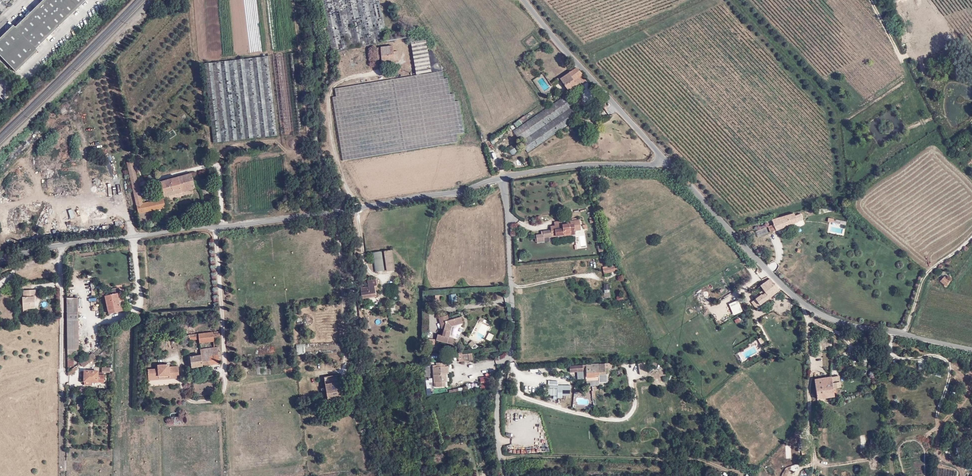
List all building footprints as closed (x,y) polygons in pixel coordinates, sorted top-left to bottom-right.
[(16,27),(14,25),(0,39),(0,54),(17,72),(38,51),(37,49),(87,0),(44,0),(16,27)] [(332,52),(387,41),(379,0),(321,0),(332,52)] [(426,41),(412,43),(416,76),(442,71),(433,52),(429,53),(426,41)] [(393,47),(377,49),(378,57),(381,57),(382,64),(398,61),(397,52),(393,52),(393,47)] [(292,53),(202,64),(212,146),(302,134),(292,53)] [(583,74),(577,68),(561,80),(568,91),(567,92),(569,96),(575,92),(572,89),(580,83),(582,84),(586,82),(582,75),(583,74)] [(443,72),(395,80),(379,84),(378,82),(336,89),(337,97),(333,98),(342,161),(458,143),(457,135),(464,134),(459,102),(455,102),(455,94),(450,95),(448,79),(444,79),(443,72)] [(574,109),(571,105),(565,103),(560,101),(513,133),(528,154),(560,132),(580,119),(574,109)] [(519,125),(528,120),(525,116),(517,121),(519,125)] [(512,144),(507,149),(512,155),(518,151),(512,144)] [(196,193),(192,174),(159,181),(161,193),(158,193),(158,191),(155,192),(156,196),(152,197),(153,203),(142,205),(133,161),(127,163),(137,213),(166,209),(165,199),(196,193)] [(795,213),(772,220),(774,225),(770,227),(772,232),(797,222),(797,221),(803,219),(801,215),(796,217),(795,213)] [(543,235),(538,235),(538,242),(544,241),(543,237),(553,236),(554,240),(557,239),(556,237),(575,235),(575,231),(581,230),(580,219),(570,220),(571,224),(563,225),(562,221),(554,221),(555,225),(551,226),(551,231),(542,232),(543,235)] [(392,251),(385,251),(387,270),(394,269),(392,251)] [(372,253),(372,254),(375,272),(385,270),(382,252),(372,253)] [(781,290),(770,276),(758,285),(764,293),(753,302),(758,309),(781,290)] [(369,286),(362,288),(364,299),(377,296),(376,290),(378,290),(376,281),(369,282),(369,286)] [(35,294),(36,294),(36,288),(30,288),(30,289),(24,289),(24,296),(23,296),(23,307),(35,307),(35,299),(35,294)] [(118,294),(105,297),(109,314),(123,311),(122,308),(121,308),(118,294)] [(450,303),(457,303),(456,294),(449,295),(450,303)] [(68,355),(79,353),(79,295),(68,295),(68,355)] [(448,315),(440,316),(441,323),(442,322),(444,330),(442,335),(438,334),(437,340),(453,344),(454,338),(457,337),(459,326),(458,324),(463,323),(461,316),(450,319),(448,315)] [(214,339),(221,338),(221,333),(214,334),(212,331),(197,331),(197,335),(190,335),(190,338),(198,338),(198,342),(213,342),(214,339)] [(488,333),(485,339),(491,342),(493,335),(488,333)] [(435,339),(427,339),(427,350),(435,350),(435,339)] [(336,341),(296,343),(297,355),(336,353),(336,341)] [(217,348),(200,350),(201,356),(194,357),(194,355),(192,355),(192,357),(188,358),(190,369),(220,364),(217,348)] [(95,356),(92,353),(81,361),(83,365),(95,356)] [(473,353),(458,355),(459,362),(473,360),(473,353)] [(934,358),(923,360),(925,368),(935,366),(934,358)] [(445,361),(437,362),(438,366),(434,366),(435,381),(437,381),(437,386),(446,385),(446,380),(447,380),(447,373),(449,373),(449,365),(446,365),(445,361)] [(605,364),(570,366),(570,373),(586,372),(587,382),(600,381),(600,383),(608,382),(607,375),(606,375),(605,364)] [(175,375),(179,375),(178,367),(169,367),(169,365),(157,365),(158,369),(148,370),(148,377),(149,381),(170,378),(175,378),(175,375)] [(75,366),(68,371),(68,375),(77,368),(75,366)] [(647,366),(639,367),(641,374),(648,373),(647,366)] [(99,371),(84,371),(84,384),(84,385),(92,385),(93,383),(105,383),(105,375),(99,375),(99,371)] [(340,374),(324,376),(327,400),(343,398),(340,374)] [(480,377),(480,387),(488,387),(488,377),(480,377)] [(839,377),(814,379),(816,396),(833,395),(832,390),(840,390),(839,377)] [(559,380),(548,380),(548,388),(557,389),(557,392),(563,392),(563,394),(571,395),(571,385),(559,385),(559,380)]
